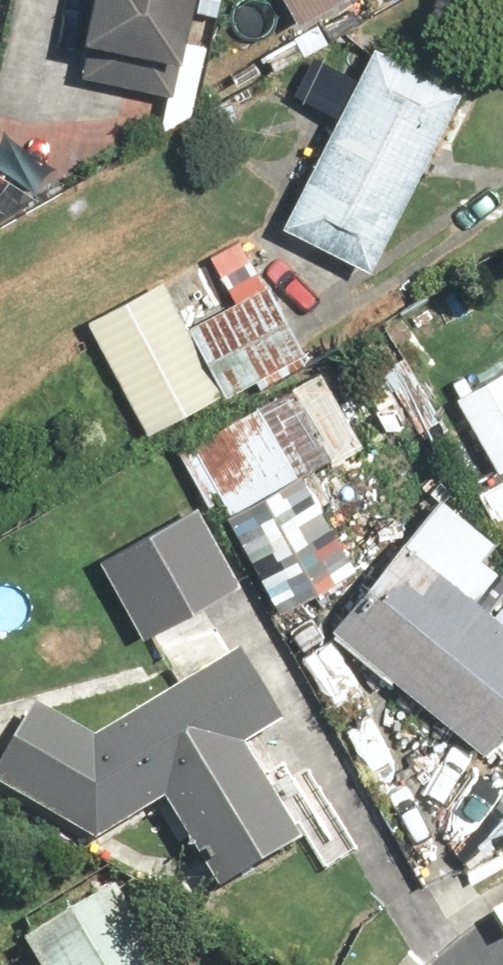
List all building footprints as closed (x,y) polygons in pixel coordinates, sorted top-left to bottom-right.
[(178,135),(203,52),(171,42),(184,0),(75,0),(63,41),(82,47),(74,73),(151,97),(142,124),(178,135)] [(287,22),(326,0),(274,0),(287,22)] [(456,91),(363,42),(269,221),(362,270),(456,91)] [(298,353),(242,242),(79,326),(135,436),(298,353)] [(407,358),(380,373),(413,433),(440,418),(407,358)] [(453,395),(498,471),(502,468),(502,366),(453,395)] [(346,445),(303,370),(172,446),(271,618),(350,573),(294,475),(346,445)] [(238,573),(194,503),(88,570),(131,640),(238,573)] [(321,629),(466,745),(502,699),(502,633),(391,543),(321,629)] [(224,648),(86,732),(23,700),(0,743),(0,792),(88,837),(153,797),(209,888),(292,837),(235,746),(271,724),(224,648)] [(29,964),(143,964),(103,896),(17,945),(29,964)]
